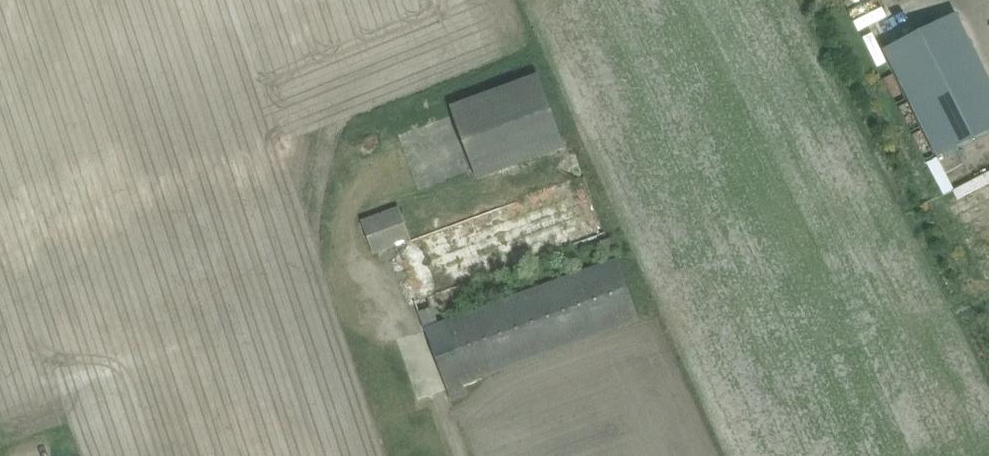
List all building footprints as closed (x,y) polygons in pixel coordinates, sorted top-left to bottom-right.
[(884,50),(938,157),(988,132),(988,74),(958,13),(915,35),(884,50)] [(538,75),(453,106),(481,181),(566,150),(538,75)] [(374,255),(379,253),(398,246),(412,241),(412,240),(399,207),(362,221),(374,255)] [(600,241),(607,262),(438,324),(432,307),(421,311),(454,401),(468,397),(464,383),(638,319),(616,259),(619,258),(611,238),(600,241)]
